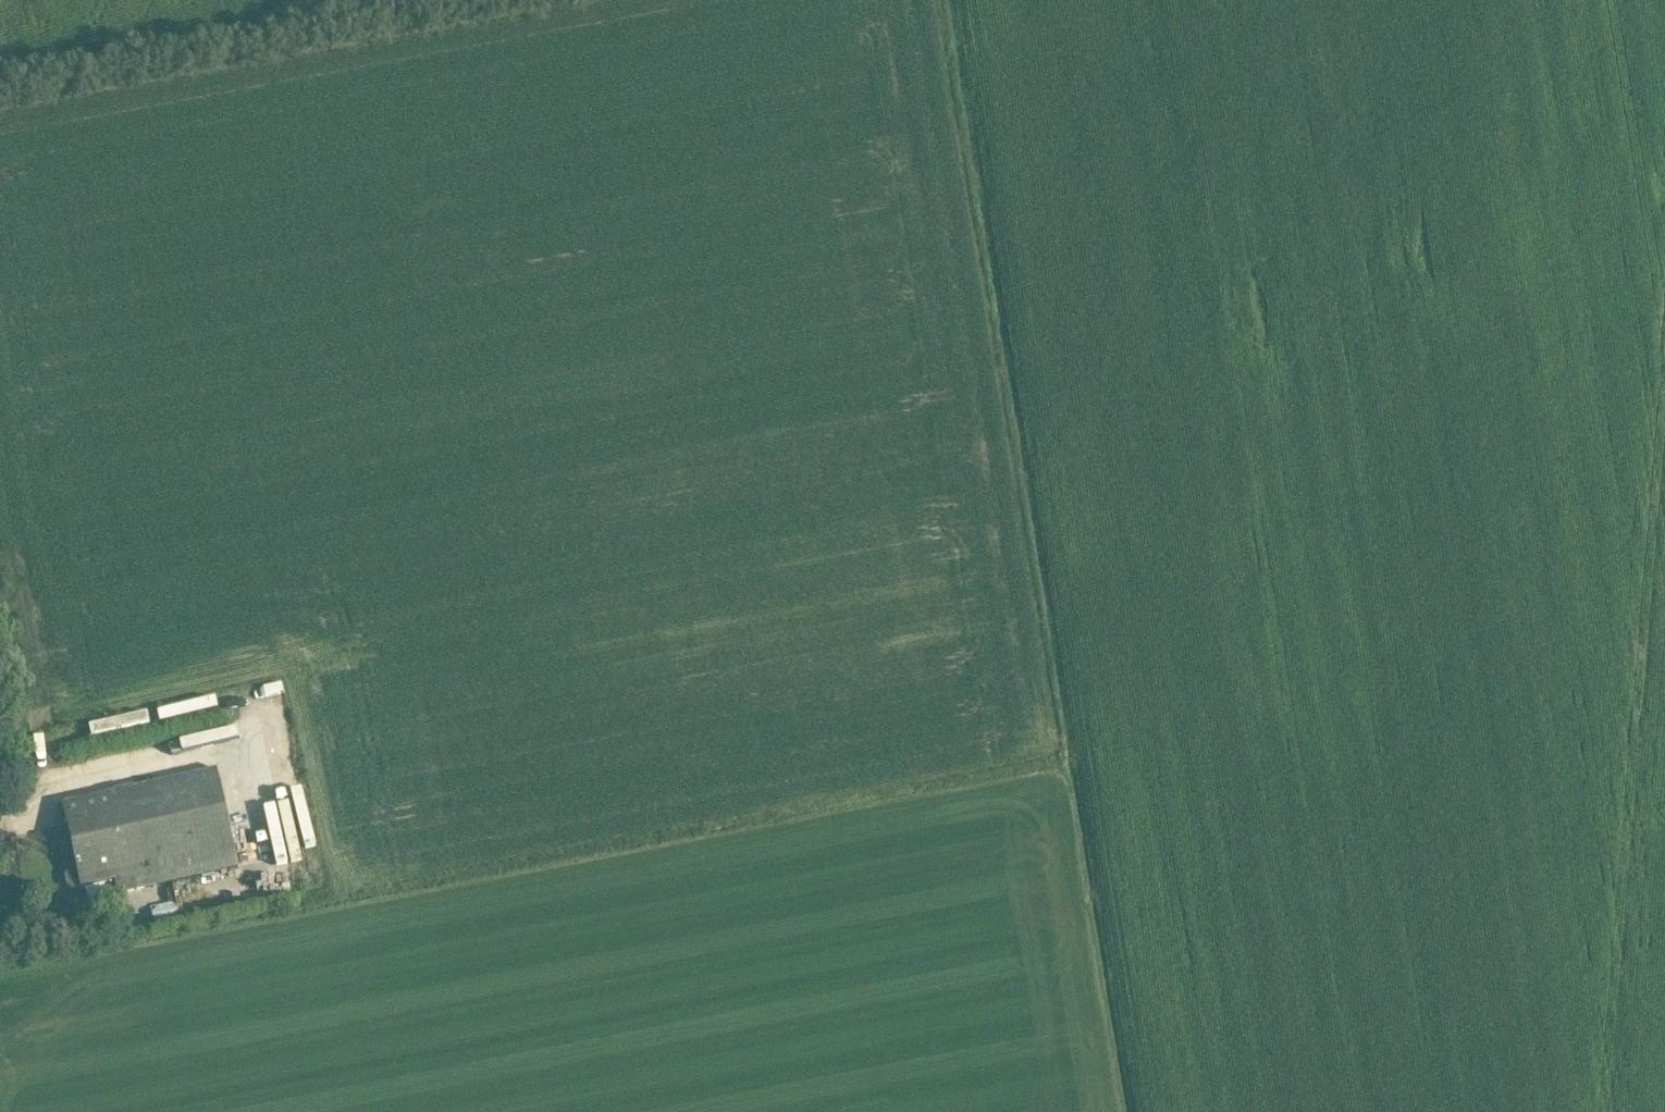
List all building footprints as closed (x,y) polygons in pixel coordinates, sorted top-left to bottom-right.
[(115,720),(58,734),(60,745),(118,731),(115,720)] [(115,882),(118,895),(240,867),(218,770),(63,804),(78,871),(69,873),(66,877),(69,888),(73,891),(115,882)]
